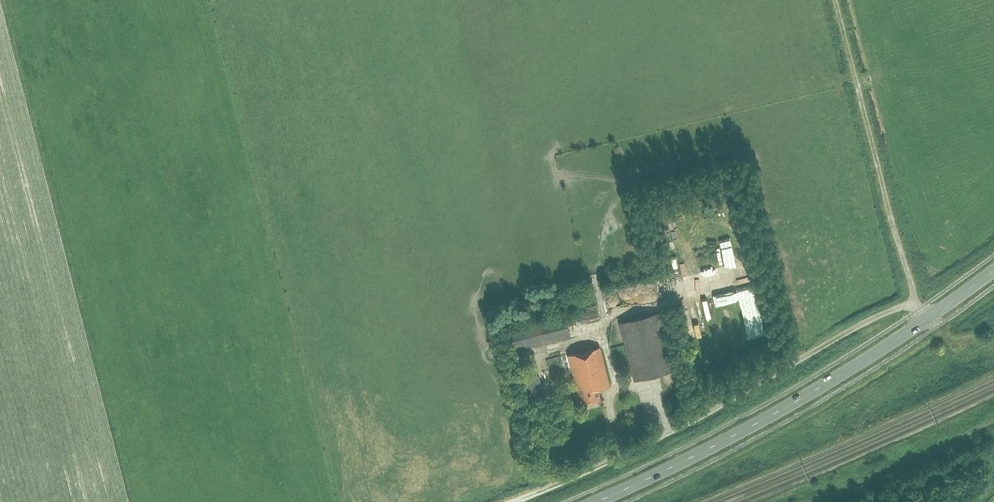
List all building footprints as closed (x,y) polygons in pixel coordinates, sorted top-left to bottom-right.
[(745,204),(733,206),(743,274),(755,272),(745,204)] [(715,226),(723,225),(720,212),(712,214),(715,226)] [(750,295),(754,320),(762,318),(759,294),(750,295)] [(693,318),(700,317),(698,301),(691,302),(693,318)] [(596,304),(578,309),(582,321),(600,316),(596,304)] [(571,336),(565,313),(561,314),(560,310),(548,313),(549,317),(506,328),(512,351),(571,336)] [(658,313),(619,322),(634,380),(672,371),(658,313)] [(714,338),(720,336),(716,322),(710,324),(714,338)] [(611,386),(608,376),(601,346),(568,354),(577,390),(580,399),(582,399),(584,404),(601,399),(599,389),(611,386)]
